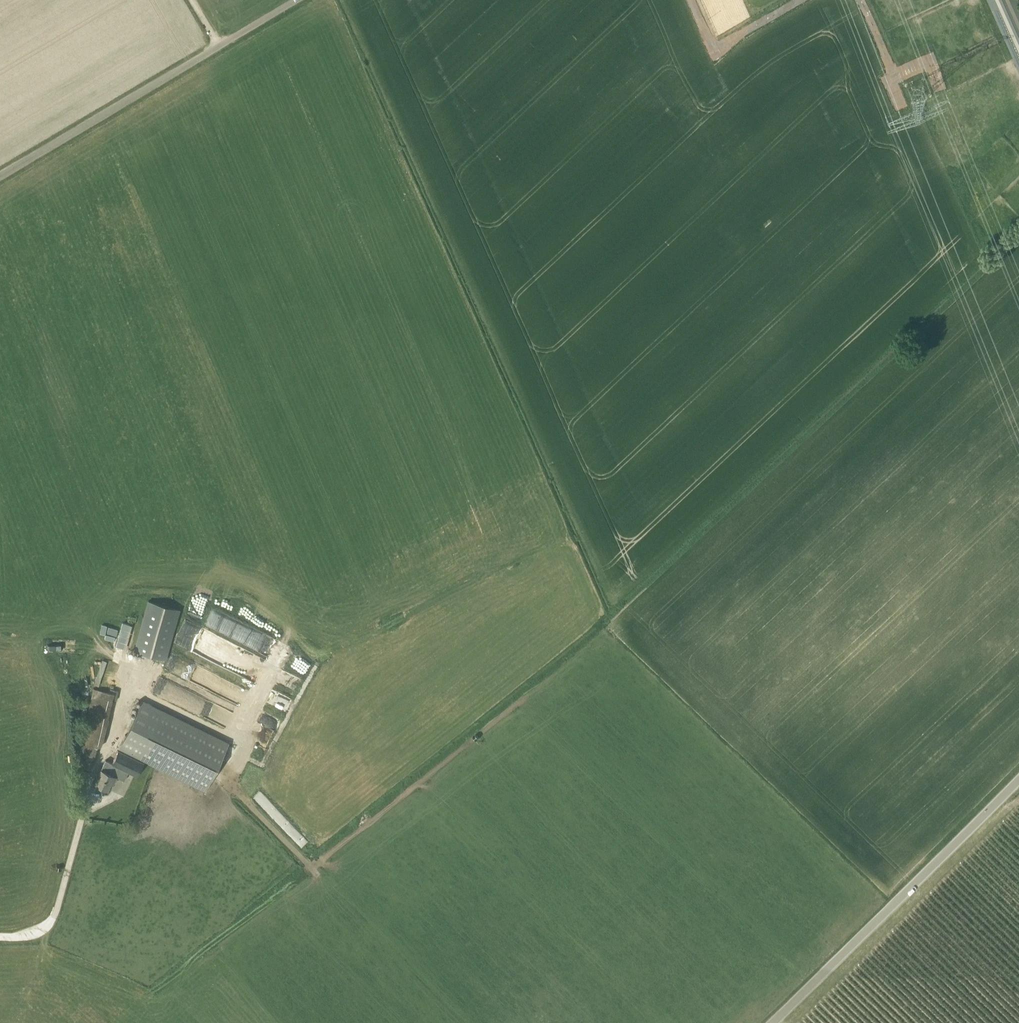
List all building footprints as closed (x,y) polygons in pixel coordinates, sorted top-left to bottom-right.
[(1018,0),(988,0),(1018,70),(1018,1),(1018,0)] [(166,660),(181,610),(148,600),(133,651),(166,660)] [(85,660),(62,737),(97,747),(120,670),(85,660)] [(205,791),(210,780),(229,743),(142,700),(118,748),(205,791)] [(219,713),(215,721),(220,724),(224,716),(219,713)] [(137,777),(144,762),(119,750),(112,763),(105,760),(94,783),(107,789),(110,782),(113,784),(117,776),(115,775),(119,767),(137,777)]
